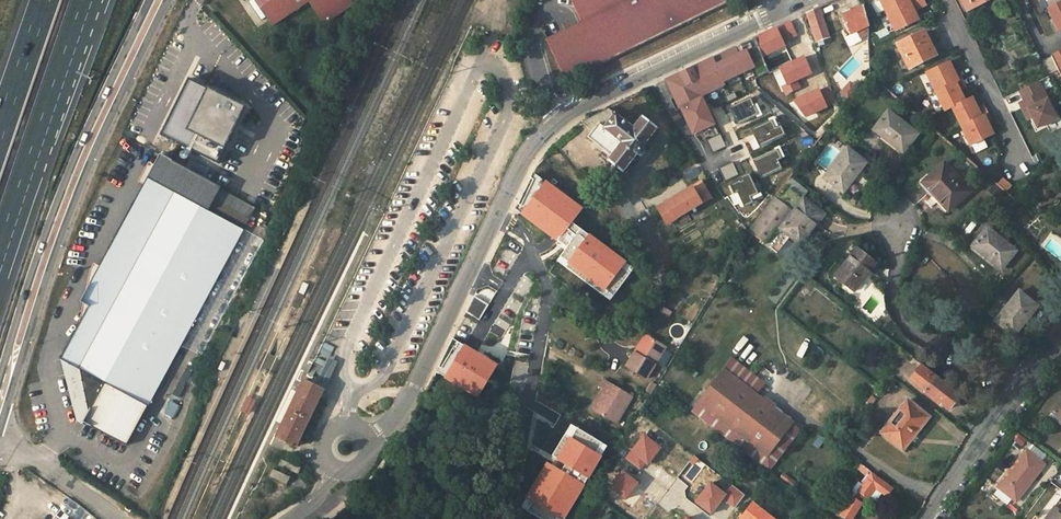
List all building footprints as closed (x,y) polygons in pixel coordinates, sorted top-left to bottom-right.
[(249,3),(261,20),(266,17),(254,0),(249,3)] [(266,17),(272,26),(309,2),(324,25),(358,1),(357,0),(254,0),(266,17)] [(566,81),(728,3),(727,0),(571,0),(581,22),(546,39),(566,81)] [(887,13),(914,0),(881,0),(887,13)] [(887,13),(896,31),(918,20),(914,11),(927,4),(925,0),(914,0),(887,13)] [(967,10),(987,0),(962,0),(967,10)] [(1059,30),(1060,29),(1060,0),(1044,0),(1059,30)] [(864,5),(842,16),(851,34),(857,31),(860,37),(864,36),(865,33),(869,31),(868,21),(864,5)] [(819,8),(808,13),(817,40),(828,37),(819,8)] [(778,33),(782,42),(794,36),(791,28),(778,33)] [(776,30),(756,39),(763,57),(784,47),(782,42),(778,33),(776,30)] [(909,37),(897,43),(904,57),(906,56),(911,67),(936,55),(925,32),(910,39),(909,37)] [(683,107),(695,133),(709,127),(714,124),(716,123),(707,106),(694,78),(697,77),(705,93),(726,83),(724,80),(755,65),(747,49),(739,53),(736,47),(713,58),(668,80),(676,97),(681,95),(686,105),(683,107)] [(1041,60),(1049,75),(1058,71),(1060,76),(1060,51),(1041,60)] [(904,57),(902,58),(908,69),(911,67),(906,56),(904,57)] [(778,67),(784,83),(779,85),(783,94),(797,88),(793,79),(810,72),(803,57),(778,67)] [(926,72),(936,91),(962,78),(959,70),(954,73),(949,61),(926,72)] [(869,75),(865,81),(870,85),(875,80),(869,75)] [(694,78),(707,106),(711,104),(705,93),(697,77),(694,78)] [(962,78),(936,91),(945,110),(952,107),(965,101),(959,90),(966,86),(962,78)] [(217,164),(246,108),(190,79),(161,136),(217,164)] [(1038,82),(1019,91),(1037,128),(1056,119),(1038,82)] [(836,101),(831,88),(818,93),(823,106),(836,101)] [(818,93),(817,91),(793,100),(805,115),(824,108),(823,106),(818,93)] [(736,98),(733,93),(725,97),(728,102),(736,98)] [(681,95),(676,97),(674,98),(680,108),(683,107),(686,105),(681,95)] [(750,105),(746,97),(727,107),(734,123),(752,115),(754,113),(750,105)] [(988,113),(984,105),(977,108),(972,97),(965,101),(952,107),(962,126),(988,113)] [(754,113),(752,115),(753,117),(759,114),(754,103),(750,105),(754,113)] [(584,120),(581,123),(593,131),(599,123),(605,127),(615,114),(608,108),(597,113),(584,120)] [(888,111),(874,130),(903,153),(918,134),(888,111)] [(993,134),(988,123),(992,121),(988,113),(962,126),(971,145),(993,134)] [(643,146),(657,128),(642,116),(633,128),(615,114),(605,127),(599,123),(593,131),(588,137),(612,156),(608,160),(623,172),(637,154),(639,155),(643,155),(646,152),(645,147),(643,146)] [(771,127),(775,126),(770,116),(764,119),(766,121),(768,120),(771,127)] [(749,129),(756,145),(781,134),(777,125),(775,126),(771,127),(768,120),(766,121),(749,129)] [(714,137),(719,134),(714,124),(709,127),(714,137)] [(724,145),(719,134),(714,137),(708,140),(713,151),(724,145)] [(780,167),(776,160),(783,156),(778,147),(751,160),(756,170),(758,168),(762,176),(780,167)] [(847,148),(825,177),(843,192),(866,162),(847,148)] [(89,306),(61,359),(83,371),(111,386),(102,403),(139,423),(148,405),(169,366),(214,283),(256,206),(161,155),(81,302),(89,306)] [(738,173),(732,162),(721,167),(727,178),(738,173)] [(948,210),(970,191),(944,163),(926,179),(937,191),(934,194),(948,210)] [(695,164),(685,170),(691,181),(702,174),(695,164)] [(557,261),(609,300),(634,267),(582,228),(571,220),(579,209),(533,174),(516,209),(567,248),(557,261)] [(753,184),(749,176),(740,181),(729,186),(733,194),(736,193),(742,205),(759,197),(756,190),(760,188),(757,182),(753,184)] [(789,177),(749,229),(765,242),(777,227),(790,236),(800,245),(824,214),(802,197),(792,189),(797,183),(789,177)] [(1011,186),(1002,178),(997,184),(1007,192),(1011,186)] [(937,191),(926,179),(923,182),(934,194),(937,191)] [(701,180),(657,208),(667,224),(692,209),(694,212),(697,210),(695,207),(711,197),(701,180)] [(797,183),(792,189),(802,197),(807,191),(797,183)] [(993,185),(988,191),(996,197),(1001,191),(993,185)] [(736,193),(733,194),(739,207),(742,205),(736,193)] [(777,227),(765,242),(777,252),(790,236),(777,227)] [(1001,269),(1016,251),(987,227),(972,246),(1001,269)] [(747,231),(739,245),(744,248),(753,234),(747,231)] [(857,248),(835,276),(855,291),(876,263),(857,248)] [(68,258),(65,267),(71,269),(74,261),(68,258)] [(214,283),(169,366),(183,374),(229,291),(214,283)] [(303,283),(299,292),(305,295),(309,286),(303,283)] [(1019,291),(996,320),(1014,335),(1038,306),(1019,291)] [(478,323),(488,306),(473,298),(465,315),(478,323)] [(668,317),(672,311),(663,306),(660,312),(668,317)] [(646,334),(635,352),(638,354),(649,336),(646,334)] [(635,352),(626,366),(647,379),(666,346),(649,336),(638,354),(635,352)] [(479,398),(497,366),(452,341),(436,373),(479,398)] [(328,357),(316,382),(326,387),(338,362),(328,357)] [(922,365),(911,379),(927,392),(926,393),(940,404),(941,402),(949,409),(959,396),(938,379),(938,378),(922,365)] [(169,366),(148,405),(167,415),(188,376),(183,374),(169,366)] [(763,400),(723,370),(698,402),(768,456),(793,423),(773,408),(763,400)] [(111,386),(83,371),(91,409),(83,423),(126,446),(139,423),(102,403),(111,386)] [(789,375),(779,385),(790,396),(800,387),(789,375)] [(616,424),(633,396),(605,379),(600,387),(602,388),(605,390),(593,410),(616,424)] [(283,424),(276,437),(296,446),(310,418),(313,411),(324,389),(304,380),(298,392),(283,424)] [(652,382),(647,392),(651,394),(657,385),(652,382)] [(593,410),(605,390),(602,388),(590,409),(593,410)] [(277,422),(283,424),(298,392),(292,390),(277,422)] [(249,413),(254,401),(248,398),(243,410),(249,413)] [(775,405),(764,398),(763,400),(773,408),(775,405)] [(1052,411),(1060,418),(1060,399),(1052,411)] [(929,417),(907,400),(890,422),(881,433),(903,450),(929,417)] [(881,433),(890,422),(888,420),(879,431),(881,433)] [(550,464),(522,509),(540,518),(564,518),(609,445),(574,424),(554,457),(568,465),(563,473),(550,464)] [(647,464),(660,447),(644,434),(625,458),(640,469),(645,462),(647,464)] [(1020,434),(1016,440),(1022,445),(1027,439),(1020,434)] [(820,436),(814,444),(819,447),(824,439),(820,436)] [(1026,450),(998,487),(1013,499),(1025,484),(1027,486),(1044,465),(1026,450)] [(281,459),(279,465),(298,474),(301,468),(281,459)] [(841,515),(848,518),(851,518),(866,496),(873,502),(881,492),(886,496),(892,489),(872,473),(861,464),(857,469),(865,476),(867,474),(869,476),(863,484),(858,481),(843,500),(848,504),(841,515)] [(273,469),(270,476),(287,484),(291,477),(273,469)] [(642,483),(627,472),(614,488),(629,500),(642,483)] [(784,473),(779,479),(793,490),(797,484),(784,473)] [(734,487),(729,493),(716,482),(702,500),(717,512),(728,499),(736,506),(745,495),(734,487)] [(1025,484),(1013,499),(1016,501),(1027,486),(1025,484)] [(753,502),(740,518),(774,518),(753,502)] [(1046,518),(1060,518),(1060,512),(1055,507),(1046,518)]
